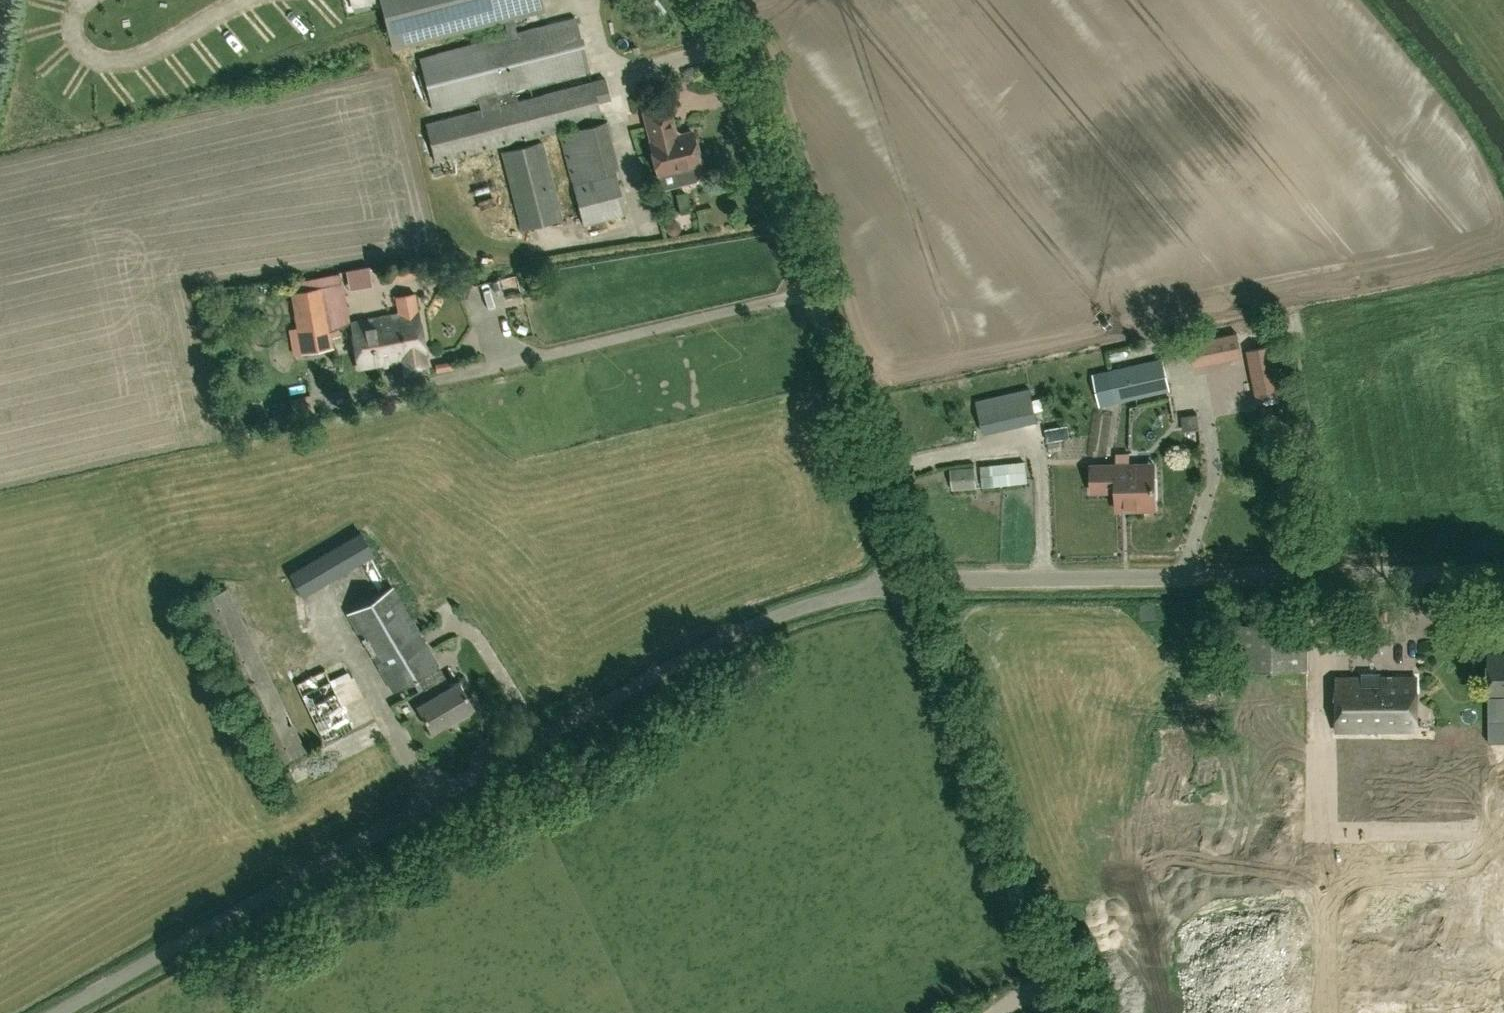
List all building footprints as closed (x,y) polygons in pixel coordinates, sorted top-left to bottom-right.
[(566,131),(559,132),(583,225),(626,214),(603,127),(606,126),(604,117),(601,118),(597,102),(611,99),(605,77),(591,80),(592,82),(518,101),(515,89),(588,70),(575,18),(517,33),(513,17),(545,9),(543,0),(380,0),(392,48),(505,19),(509,35),(419,57),(432,110),(478,98),(481,110),(424,124),(436,163),(565,127),(566,131)] [(676,136),(668,107),(643,113),(651,143),(649,143),(658,176),(676,171),(679,184),(694,181),(698,175),(696,166),(700,165),(697,156),(700,151),(698,142),(693,140),(692,132),(676,136)] [(522,229),(561,219),(542,142),(502,152),(522,229)] [(361,269),(361,283),(377,283),(377,269),(361,269)] [(289,292),(296,332),(311,330),(312,334),(328,331),(328,329),(329,329),(329,328),(349,324),(343,287),(322,291),(320,276),(289,282),(291,292),(289,292)] [(487,280),(487,292),(503,291),(502,279),(487,280)] [(401,309),(422,307),(419,285),(399,288),(401,309)] [(398,344),(401,362),(404,377),(428,374),(418,312),(382,318),(385,346),(398,344)] [(358,368),(401,362),(398,344),(385,346),(382,318),(351,323),(358,368)] [(311,330),(296,332),(300,356),(334,350),(329,329),(328,329),(328,331),(312,334),(311,330)] [(1236,333),(1199,340),(1203,358),(1239,351),(1236,333)] [(1257,399),(1281,394),(1271,345),(1247,350),(1257,399)] [(1129,364),(1169,355),(1167,347),(1127,356),(1129,364)] [(1037,420),(1170,390),(1164,358),(1126,367),(1038,387),(1031,388),(1037,420)] [(1037,423),(1029,389),(976,401),(984,435),(1037,423)] [(1131,462),(1131,453),(1117,453),(1117,464),(1092,465),(1092,491),(1117,490),(1117,504),(1130,503),(1130,509),(1155,509),(1154,471),(1140,471),(1140,462),(1131,462)] [(983,487),(1028,482),(1026,459),(980,465),(983,487)] [(953,496),(965,495),(965,489),(976,488),(974,468),(952,470),(953,490),(952,490),(953,496)] [(303,599),(375,556),(360,530),(290,573),(303,599)] [(449,686),(391,587),(347,613),(393,692),(417,678),(423,688),(411,695),(431,731),(473,707),(458,681),(449,686)] [(213,618),(283,761),(311,746),(242,604),(213,618)] [(1205,809),(1204,839),(1279,843),(1281,796),(1311,797),(1312,770),(1309,770),(1316,630),(1300,629),(1300,621),(1261,619),(1254,766),(1252,811),(1205,809)] [(1337,654),(1381,653),(1381,621),(1338,621),(1337,654)] [(316,648),(317,668),(327,667),(326,648),(316,648)] [(1503,654),(1489,654),(1489,692),(1503,692),(1503,656),(1503,654)] [(333,687),(325,670),(298,689),(324,741),(372,717),(352,678),(333,687)] [(1418,730),(1419,677),(1338,677),(1338,729),(1418,730)] [(1495,709),(1495,721),(1503,721),(1503,709),(1495,709)] [(1343,752),(1373,752),(1373,733),(1343,733),(1343,752)] [(1383,733),(1383,752),(1408,752),(1408,734),(1383,733)]
